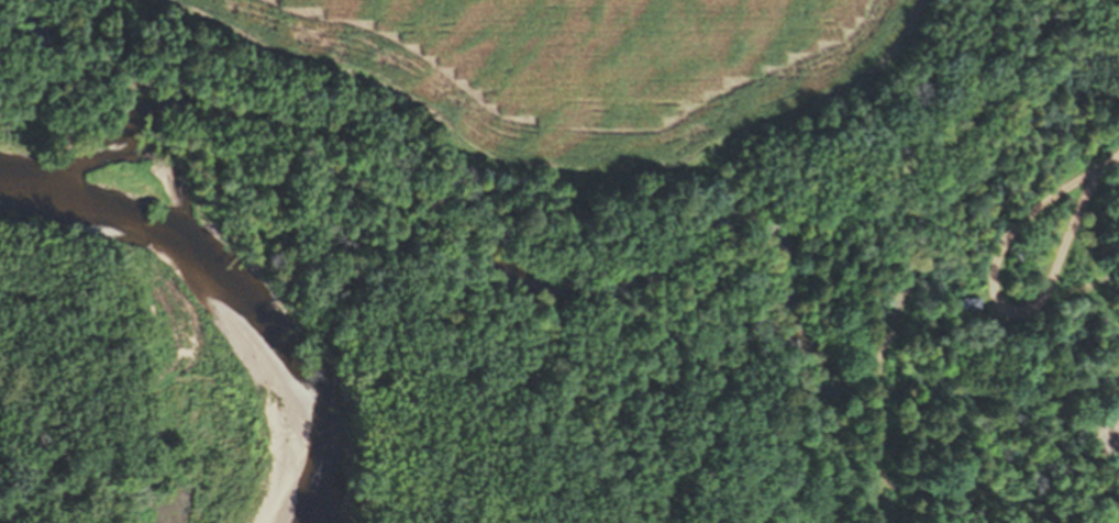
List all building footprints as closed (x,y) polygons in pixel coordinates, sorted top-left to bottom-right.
[(977,299),(957,299),(957,308),(977,308),(977,299)]
